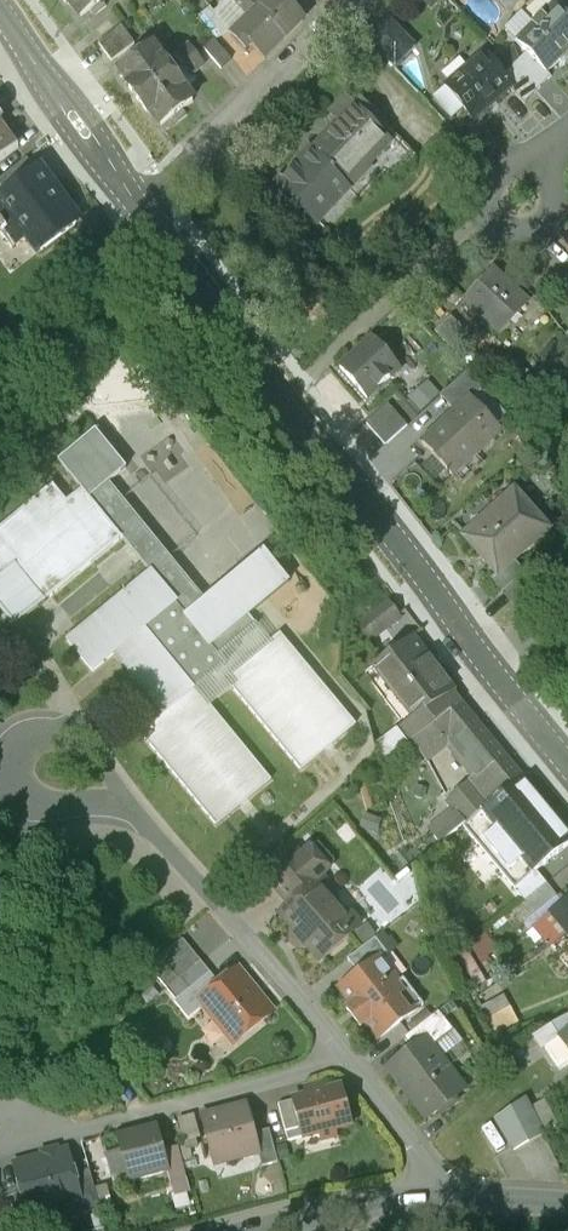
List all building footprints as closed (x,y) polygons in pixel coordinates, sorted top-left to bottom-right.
[(67,5),(69,3),(79,17),(102,0),(63,0),(67,5)] [(246,0),(234,0),(250,16),(256,10),(246,0)] [(260,0),(246,0),(256,10),(257,10),(263,4),(260,0)] [(263,4),(257,10),(284,38),(303,19),(287,3),(290,0),(267,0),(263,4)] [(515,40),(526,51),(546,72),(547,71),(567,50),(567,15),(555,1),(515,40)] [(228,29),(210,7),(199,16),(217,38),(228,29)] [(284,38),(257,10),(256,10),(250,16),(230,36),(245,51),(252,44),(264,57),(284,38)] [(416,45),(389,17),(368,38),(395,66),(416,45)] [(134,43),(121,26),(99,43),(111,60),(134,43)] [(229,56),(214,38),(205,46),(221,64),(229,56)] [(189,44),(176,55),(183,64),(197,54),(189,44)] [(152,45),(119,70),(130,85),(129,87),(138,98),(172,72),(152,45)] [(546,72),(526,51),(513,64),(537,89),(551,75),(547,71),(546,72)] [(197,54),(183,64),(189,73),(203,62),(197,54)] [(469,63),(434,93),(453,115),(464,105),(473,116),(509,84),(511,83),(503,74),(487,56),(473,68),(469,63)] [(537,89),(513,64),(503,74),(511,83),(509,84),(524,101),(537,89)] [(193,99),(172,72),(138,98),(147,111),(149,110),(160,124),(193,99)] [(347,102),(341,101),(330,113),(338,121),(328,131),(329,133),(312,150),(311,149),(276,185),(297,206),(294,209),(294,214),(297,218),(303,218),(307,215),(317,225),(373,165),(371,163),(374,160),(391,141),(371,123),(376,117),(372,114),(374,112),(364,102),(362,104),(358,100),(352,106),(347,102)] [(413,155),(376,117),(371,123),(391,141),(374,160),(391,177),(413,155)] [(18,146),(0,122),(0,159),(18,146)] [(0,177),(0,184),(6,192),(36,170),(27,157),(0,177)] [(36,170),(6,192),(0,197),(0,227),(2,230),(3,230),(13,244),(29,232),(42,249),(76,223),(36,170)] [(494,269),(467,298),(500,329),(527,300),(494,269)] [(449,314),(435,326),(449,342),(461,345),(470,337),(449,314)] [(426,347),(411,330),(402,338),(417,355),(426,347)] [(533,350),(560,378),(567,371),(567,345),(555,331),(533,350)] [(373,333),(340,363),(367,393),(400,364),(373,333)] [(440,391),(428,377),(408,394),(420,408),(440,391)] [(511,418),(484,388),(421,443),(452,478),(503,433),(499,429),(511,418)] [(389,401),(364,422),(383,444),(408,422),(389,401)] [(95,432),(58,463),(82,492),(89,501),(109,485),(126,470),(95,432)] [(0,531),(0,611),(12,626),(11,627),(12,627),(10,629),(12,632),(46,603),(41,597),(46,593),(50,599),(122,540),(120,537),(121,537),(112,526),(111,527),(89,501),(82,492),(67,505),(53,487),(0,531)] [(550,527),(516,489),(464,535),(478,551),(486,544),(494,554),(487,561),(498,573),(514,559),(550,527)] [(206,601),(186,618),(151,574),(68,643),(93,672),(115,654),(166,715),(142,735),(216,828),(271,783),(210,708),(232,691),(301,772),(356,727),(280,636),(271,644),(256,625),(255,626),(247,617),(287,584),(263,554),(206,601)] [(498,573),(490,579),(501,591),(524,570),(514,559),(498,573)] [(524,570),(501,591),(519,612),(550,584),(541,574),(533,581),(524,570)] [(385,601),(358,622),(369,637),(396,616),(385,601)] [(412,635),(375,664),(416,719),(454,689),(412,635)] [(454,689),(416,719),(425,730),(463,701),(454,689)] [(523,775),(463,701),(425,730),(412,741),(427,760),(450,741),(474,772),(481,780),(477,783),(492,800),(523,775)] [(474,772),(445,795),(451,804),(426,824),(441,843),(463,825),(492,800),(477,783),(481,780),(474,772)] [(537,870),(567,844),(567,830),(523,775),(492,800),(463,825),(515,888),(537,870)] [(66,832),(52,833),(53,855),(68,854),(66,832)] [(291,841),(260,868),(270,879),(301,852),(291,841)] [(301,852),(270,879),(292,905),(319,883),(320,885),(325,880),(323,878),(330,872),(311,849),(304,856),(301,852)] [(547,881),(537,870),(515,888),(524,899),(547,881)] [(547,881),(513,910),(523,923),(529,919),(558,895),(547,881)] [(320,885),(319,883),(292,905),(282,915),(298,933),(297,937),(302,942),(305,942),(321,961),(358,929),(359,923),(352,915),(346,915),(320,885)] [(562,901),(558,895),(529,919),(551,946),(567,934),(567,897),(562,901)] [(376,938),(349,959),(360,973),(380,959),(381,961),(389,955),(376,938)] [(192,951),(183,940),(149,968),(158,979),(192,951)] [(192,951),(158,979),(167,990),(201,963),(192,951)] [(381,961),(380,959),(360,973),(341,988),(353,1005),(348,1009),(361,1027),(367,1023),(379,1039),(424,1006),(405,980),(399,985),(381,961)] [(201,963),(167,990),(176,1001),(210,974),(201,963)] [(220,986),(202,1000),(206,1005),(236,1042),(272,1014),(237,972),(220,986)] [(176,1001),(175,1003),(188,1020),(206,1005),(202,1000),(220,986),(210,974),(176,1001)] [(497,1028),(520,1018),(511,998),(489,1007),(497,1028)] [(440,1012),(404,1038),(413,1050),(428,1040),(433,1047),(454,1032),(440,1012)] [(560,1037),(567,1049),(567,1031),(560,1037)] [(413,1050),(389,1069),(426,1119),(439,1110),(442,1114),(457,1102),(454,1098),(465,1090),(433,1047),(428,1040),(413,1050)] [(322,1083),(305,1088),(307,1096),(292,1100),(302,1138),(353,1125),(343,1087),(325,1092),(322,1083)] [(526,1099),(494,1121),(512,1153),(544,1135),(531,1109),(526,1099)] [(544,1102),(531,1109),(543,1133),(557,1126),(544,1102)] [(246,1104),(202,1115),(216,1165),(259,1154),(260,1154),(254,1134),(246,1104)] [(156,1129),(119,1139),(130,1181),(168,1171),(156,1129)] [(269,1130),(254,1134),(260,1154),(259,1154),(263,1167),(278,1163),(269,1130)] [(67,1152),(16,1166),(22,1189),(16,1196),(20,1211),(28,1213),(29,1218),(79,1204),(80,1204),(73,1176),(67,1152)] [(100,1211),(90,1171),(73,1176),(80,1204),(79,1204),(82,1216),(100,1211)]
